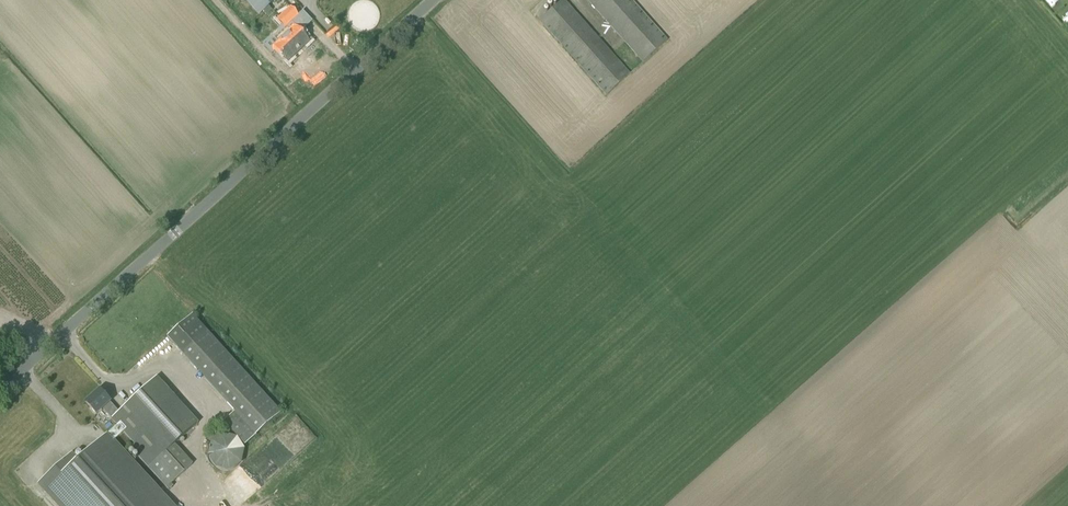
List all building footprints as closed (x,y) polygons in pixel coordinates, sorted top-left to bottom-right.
[(259,14),(275,0),(246,0),(259,14)] [(606,95),(630,73),(571,8),(564,0),(563,0),(540,21),(606,95)] [(643,62),(667,40),(631,0),(588,0),(643,62)] [(291,30),(274,46),(288,61),(309,42),(291,23),(298,16),(290,7),(277,19),(285,28),(287,26),(291,30)] [(281,411),(207,331),(192,314),(166,338),(255,436),(281,411)] [(198,423),(174,397),(164,385),(156,377),(118,411),(99,390),(85,403),(96,414),(102,409),(117,425),(124,432),(135,444),(131,448),(149,468),(166,487),(193,463),(175,444),(183,437),(198,423)] [(38,484),(45,491),(59,505),(172,505),(113,442),(124,432),(117,425),(106,434),(78,460),(72,453),(55,469),(38,484)] [(208,456),(214,467),(229,471),(241,464),(244,450),(237,438),(223,434),(211,441),(208,456)]
